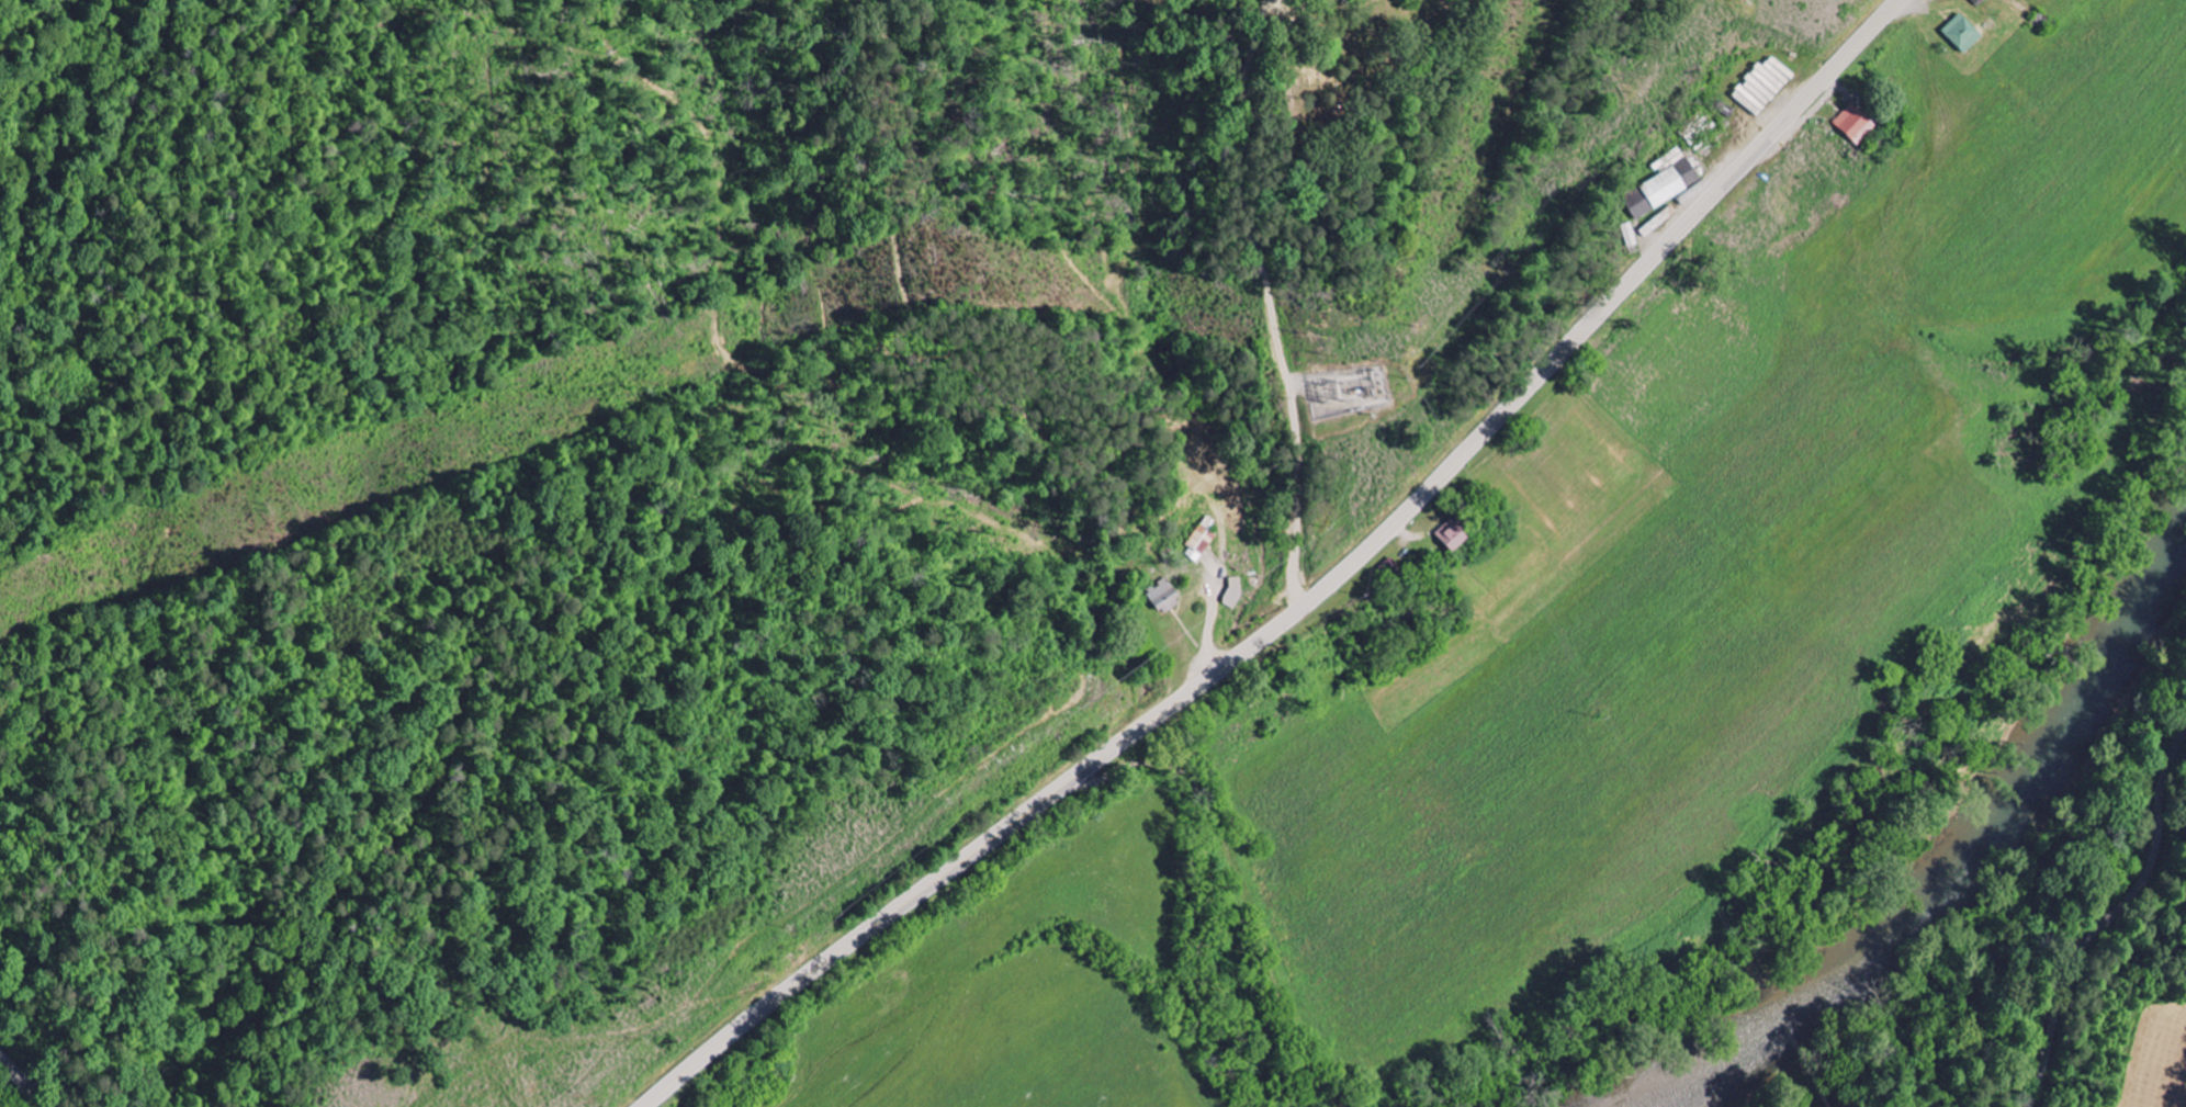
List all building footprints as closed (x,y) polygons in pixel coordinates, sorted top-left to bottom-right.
[(1960,55),(1979,37),(1958,14),(1938,32),(1960,55)] [(1870,123),(1846,104),(1830,126),(1854,144),(1870,123)] [(1633,219),(1699,183),(1684,155),(1671,163),(1673,168),(1637,188),(1639,192),(1623,200),(1633,219)] [(1627,246),(1637,243),(1631,222),(1621,225),(1627,246)] [(1461,541),(1448,523),(1433,534),(1446,551),(1461,541)] [(1180,553),(1195,563),(1214,536),(1200,526),(1180,553)] [(1176,605),(1165,580),(1143,590),(1154,615),(1176,605)]
